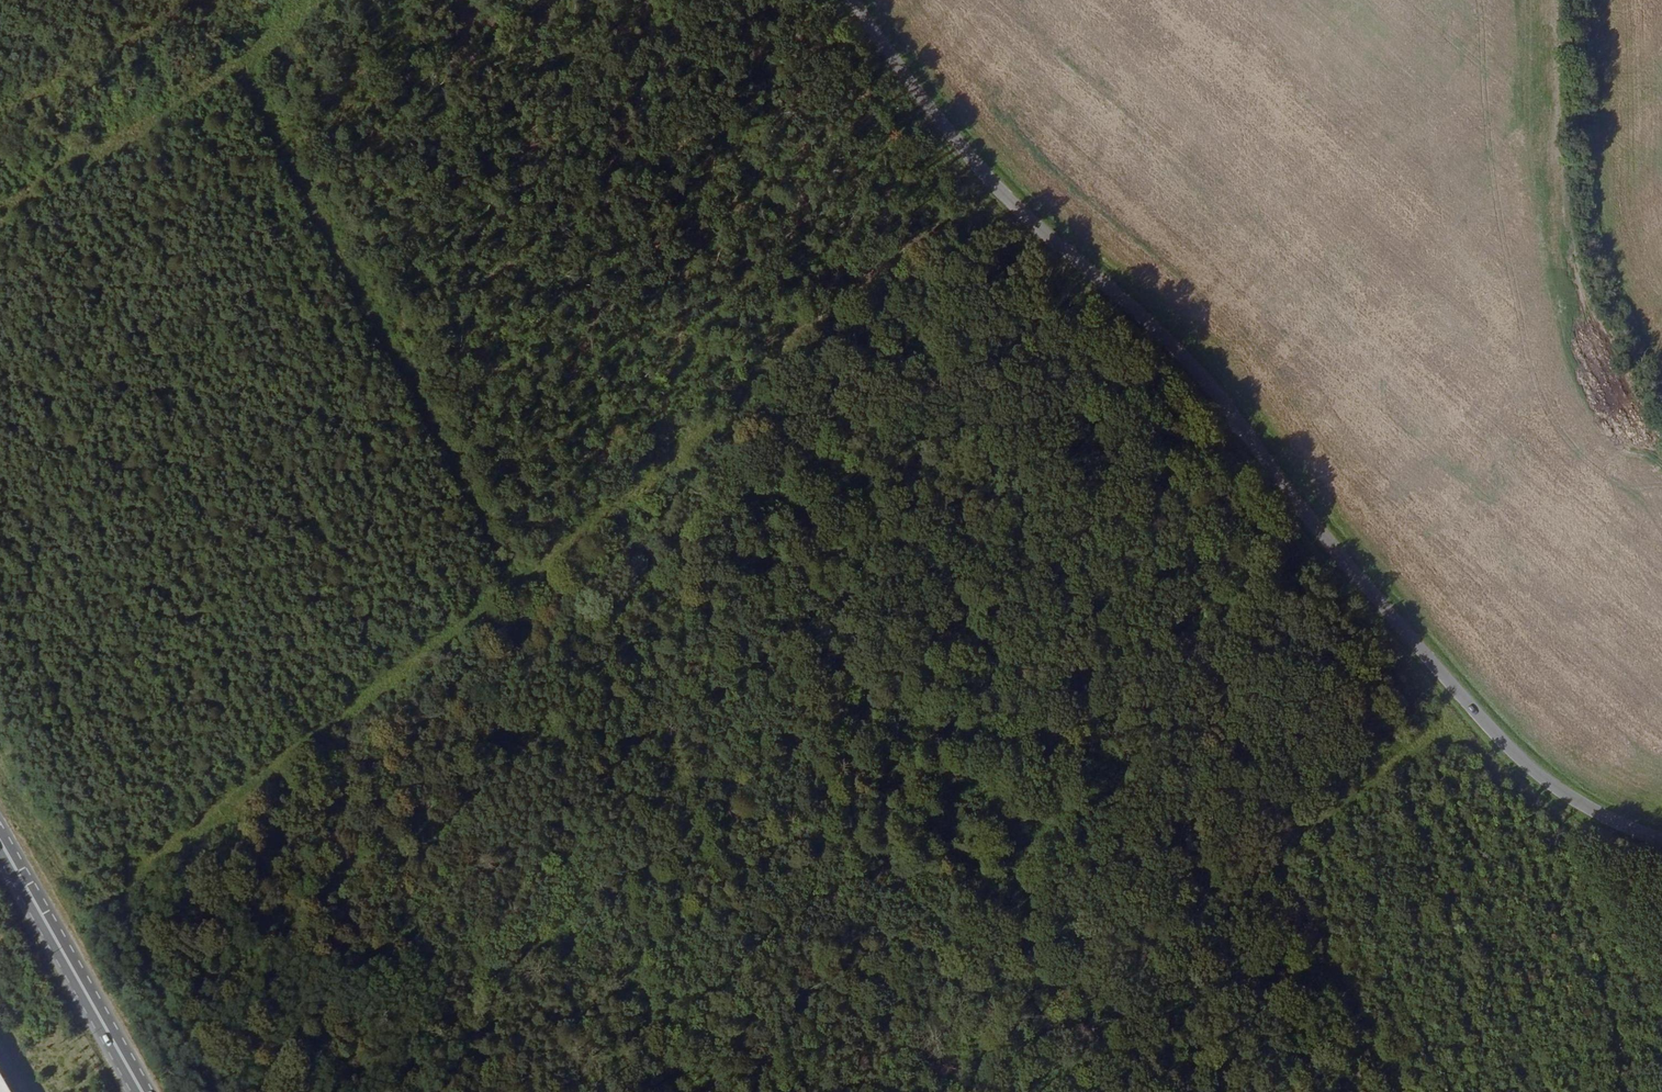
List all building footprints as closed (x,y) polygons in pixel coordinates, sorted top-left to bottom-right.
[(0,1077),(0,1091),(9,1091),(0,1077)]
